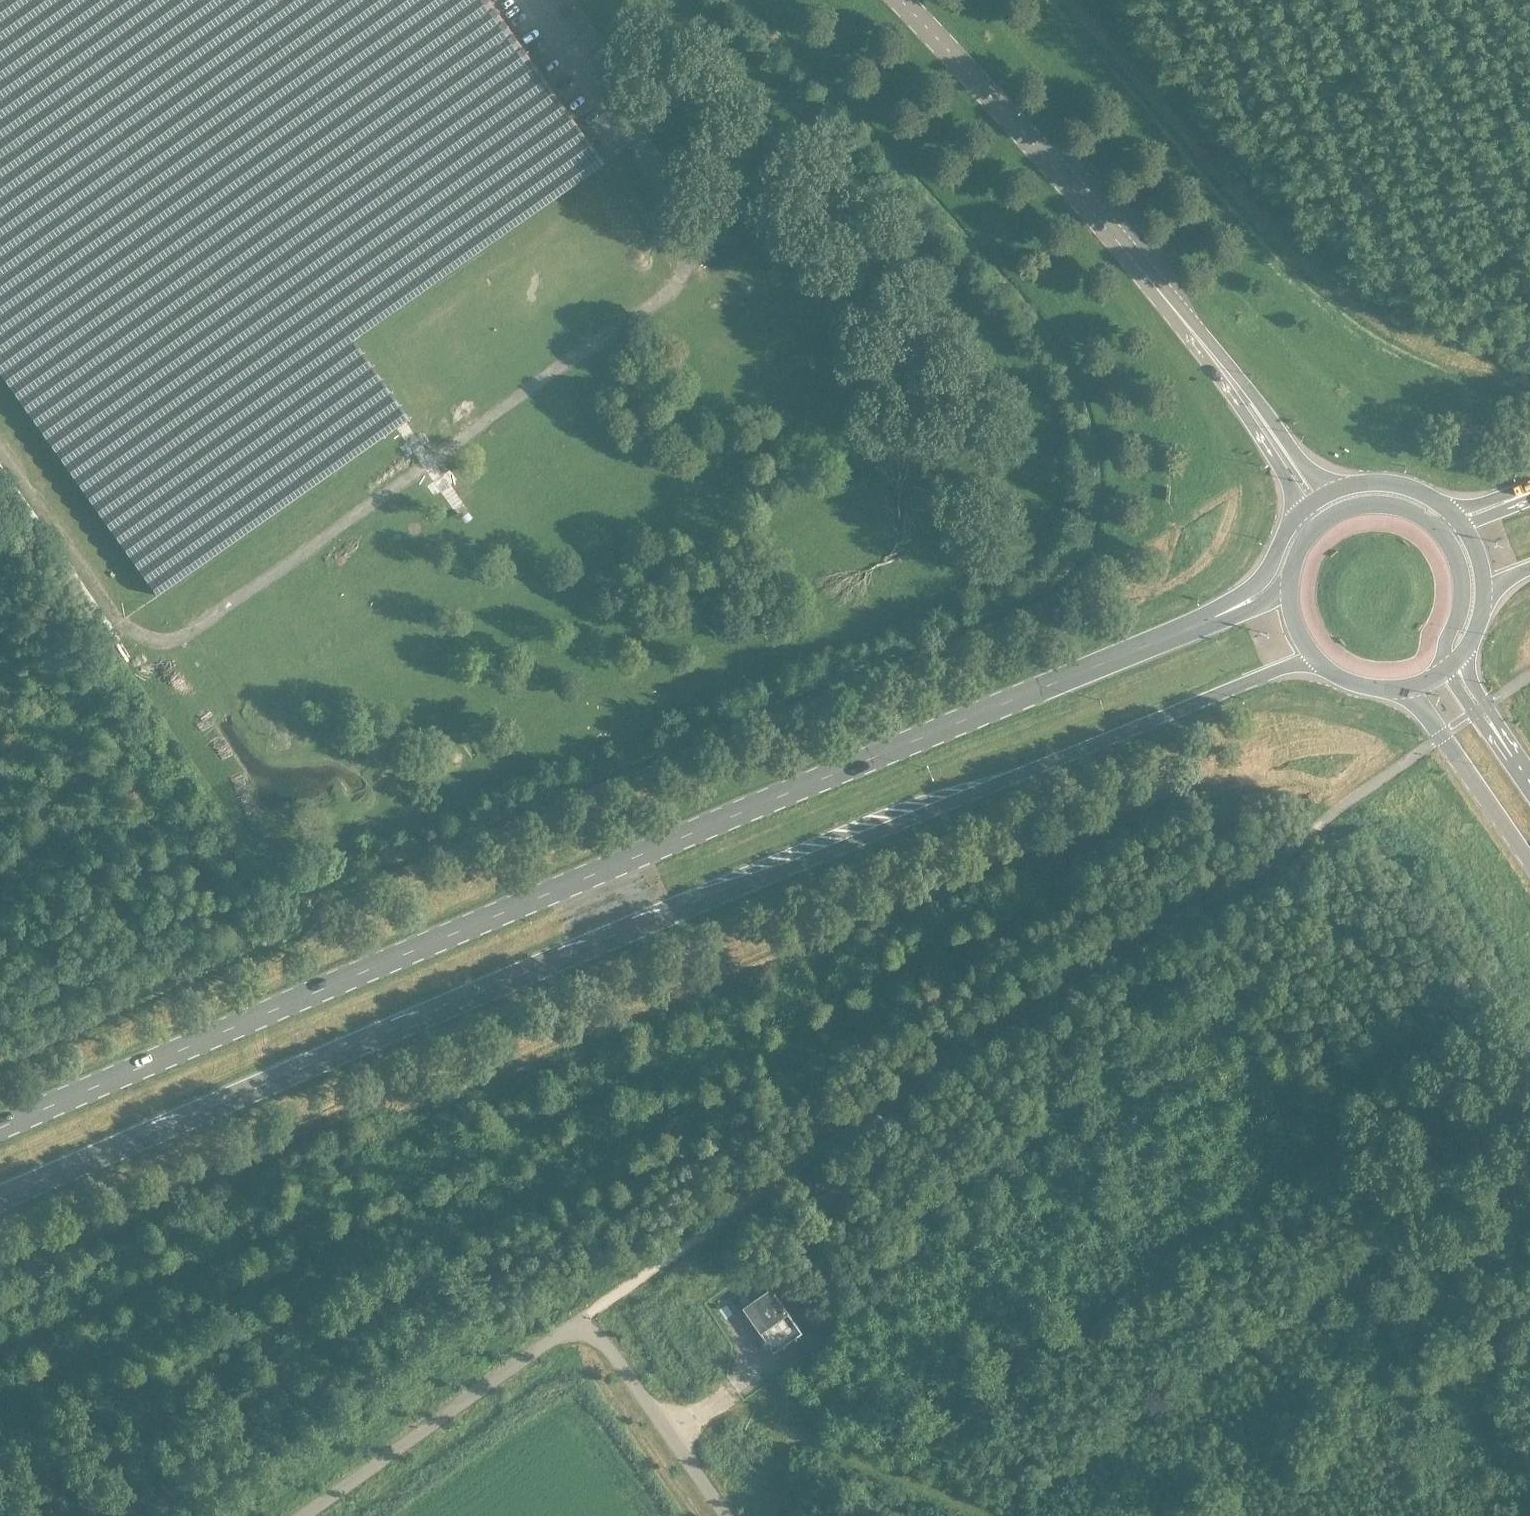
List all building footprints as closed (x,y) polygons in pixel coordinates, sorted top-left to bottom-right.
[(407,418),(351,339),(603,162),(489,0),(0,0),(0,372),(157,594),(407,418)] [(775,1351),(804,1331),(772,1287),(744,1307),(775,1351)]
